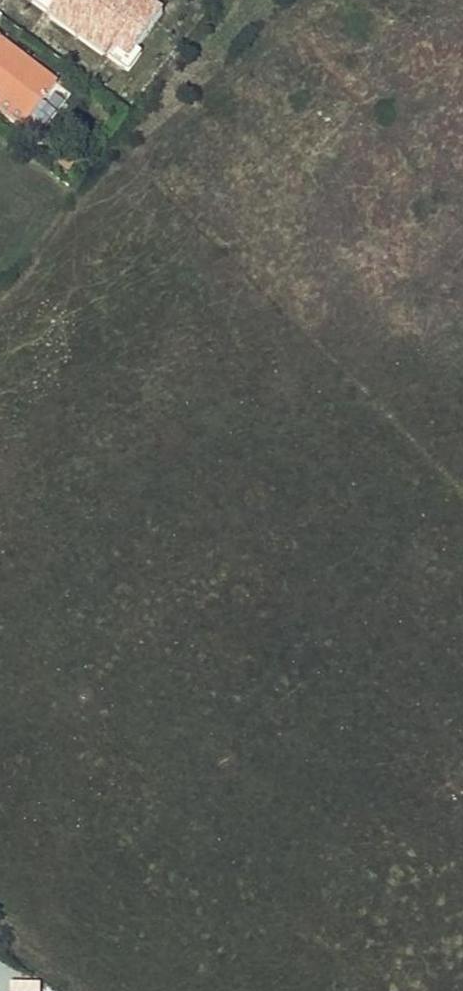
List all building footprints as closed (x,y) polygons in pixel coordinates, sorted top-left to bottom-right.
[(2,100),(29,121),(57,82),(0,40),(0,95),(3,97),(2,100)] [(2,100),(0,102),(0,108),(24,127),(29,121),(2,100)]
